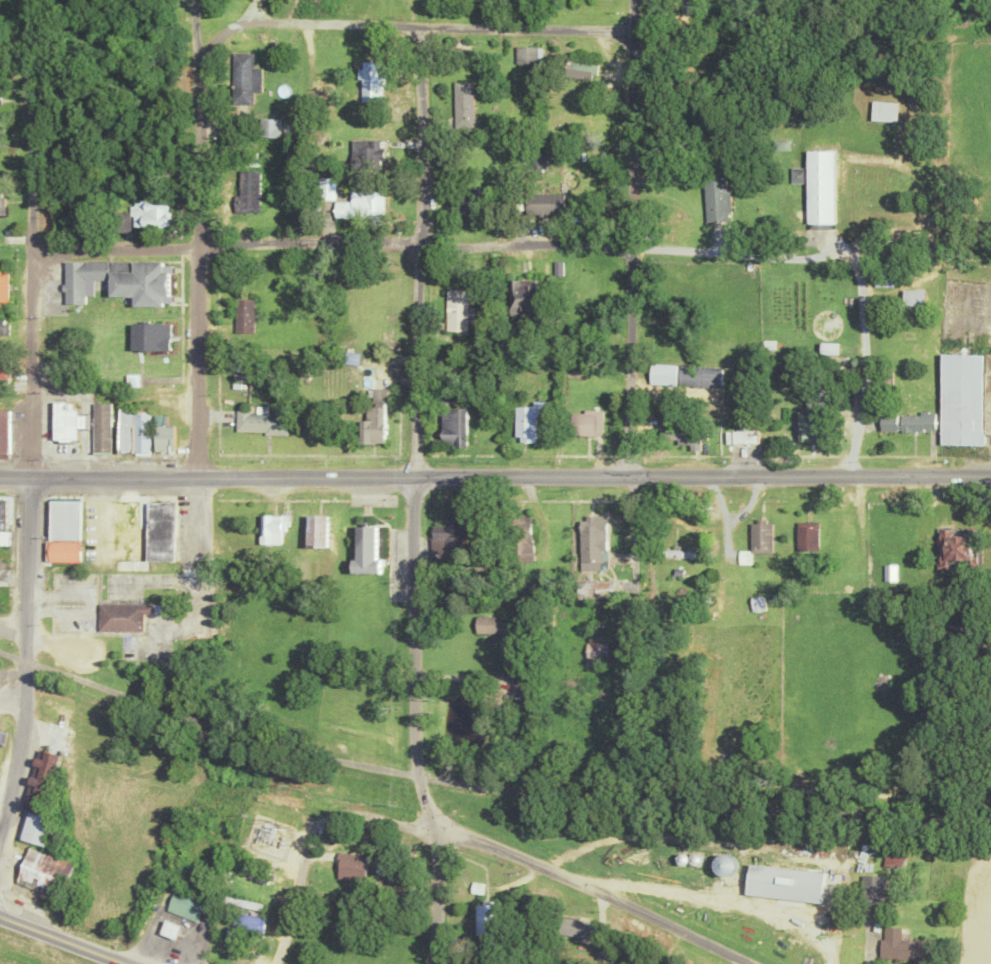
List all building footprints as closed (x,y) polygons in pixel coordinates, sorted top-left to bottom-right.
[(678,12),(697,12),(697,0),(678,0),(678,12)] [(516,63),(539,63),(539,46),(516,46),(516,63)] [(233,102),(253,102),(253,90),(262,90),(262,66),(252,66),(252,53),(233,53),(233,102)] [(597,81),(600,64),(567,58),(564,76),(597,81)] [(362,102),(383,102),(383,62),(362,62),(362,102)] [(474,82),(455,82),(455,126),(474,126),(474,82)] [(871,120),(897,121),(897,102),(871,101),(871,120)] [(297,141),(297,121),(261,120),(260,140),(297,141)] [(384,140),(352,140),(352,160),(384,160),(384,140)] [(788,141),(774,141),(774,151),(788,151),(788,141)] [(807,224),(835,224),(835,150),(807,150),(807,224)] [(549,155),(532,155),(532,168),(549,168),(549,155)] [(260,170),(260,210),(241,210),(241,198),(243,198),(243,170),(260,170)] [(705,222),(729,222),(729,177),(705,177),(705,222)] [(335,219),(384,218),(384,192),(337,193),(337,178),(319,178),(319,200),(335,200),(335,219)] [(447,192),(447,214),(473,214),(473,192),(447,192)] [(527,214),(565,214),(565,193),(527,193),(527,214)] [(135,199),(135,205),(131,205),(131,215),(135,215),(135,226),(173,226),(173,199),(135,199)] [(65,302),(85,302),(85,278),(110,278),(110,296),(134,295),(134,307),(165,306),(165,296),(170,296),(170,271),(163,271),(163,261),(111,261),(111,263),(107,263),(107,261),(65,262),(65,302)] [(894,275),(876,275),(876,287),(894,287),(894,275)] [(536,315),(536,280),(510,280),(510,315),(536,315)] [(447,331),(469,331),(469,290),(447,290),(447,331)] [(903,290),(903,306),(925,306),(925,290),(903,290)] [(235,331),(253,332),(255,298),(236,297),(235,331)] [(8,336),(8,320),(0,320),(0,336),(8,336)] [(131,323),(131,349),(170,349),(170,324),(131,323)] [(942,353),(984,354),(981,445),(939,444),(942,353)] [(677,384),(677,365),(651,365),(651,384),(677,384)] [(722,388),(723,367),(680,366),(680,387),(722,388)] [(234,382),(235,371),(247,371),(246,382),(234,382)] [(139,373),(140,386),(127,386),(126,373),(139,373)] [(375,401),(377,401),(386,401),(389,401),(389,387),(375,387),(375,401)] [(798,409),(798,442),(823,442),(823,400),(806,400),(806,409),(798,409)] [(53,401),(53,439),(58,439),(58,441),(71,441),(71,440),(77,440),(77,428),(77,414),(77,407),(72,407),(72,401),(53,401)] [(369,407),(377,407),(377,401),(386,401),(386,422),(387,422),(387,433),(385,433),(385,442),(363,442),(362,419),(369,419),(369,407)] [(92,403),(109,402),(110,452),(93,452),(92,403)] [(516,407),(516,442),(537,442),(537,418),(546,418),(546,402),(535,402),(535,407),(516,407)] [(237,408),(237,431),(266,431),(266,434),(287,434),(287,404),(275,404),(275,413),(251,413),(251,408),(237,408)] [(0,407),(0,458),(8,458),(8,407),(0,407)] [(118,407),(133,407),(133,413),(133,452),(118,453),(118,407)] [(444,409),(445,445),(458,444),(458,448),(469,447),(468,408),(444,409)] [(673,425),(674,410),(662,409),(661,444),(702,445),(703,426),(673,425)] [(933,412),(933,428),(923,428),(923,431),(907,430),(907,432),(900,432),(900,429),(900,422),(900,414),(919,415),(919,410),(928,410),(928,412),(933,412)] [(572,435),(603,435),(603,411),(572,411),(572,435)] [(133,413),(151,413),(151,452),(133,452),(133,413)] [(77,414),(87,414),(87,427),(77,428),(77,414)] [(155,415),(155,450),(173,450),(174,425),(168,425),(168,415),(155,415)] [(880,415),(880,430),(896,430),(896,428),(900,429),(900,422),(896,422),(896,415),(880,415)] [(726,431),(726,444),(757,444),(757,431),(726,431)] [(48,500),(80,500),(80,539),(48,539),(48,500)] [(117,500),(145,500),(145,562),(117,562),(117,500)] [(147,502),(146,561),(174,561),(175,502),(147,502)] [(262,514),(261,543),(283,544),(283,530),(287,530),(287,525),(290,525),(290,514),(262,514)] [(309,514),(329,514),(329,546),(309,546),(309,514)] [(467,517),(447,517),(447,527),(433,527),(433,555),(467,555),(467,517)] [(533,517),(513,518),(515,563),(535,562),(533,517)] [(607,518),(582,518),(582,571),(607,571),(607,518)] [(773,553),(773,520),(752,520),(752,553),(773,553)] [(819,552),(819,522),(797,522),(797,552),(819,552)] [(358,525),(376,525),(376,559),(380,560),(380,572),(353,572),(353,558),(357,558),(358,525)] [(936,569),(949,569),(949,562),(971,562),(971,529),(936,529),(936,569)] [(80,561),(80,541),(48,540),(48,561),(80,561)] [(576,598),(615,598),(615,581),(576,581),(576,598)] [(754,611),(766,610),(764,598),(753,599),(754,611)] [(99,602),(99,629),(143,629),(143,612),(154,612),(154,602),(99,602)] [(477,618),(477,634),(504,634),(503,656),(515,656),(516,619),(477,618)] [(609,665),(609,637),(587,637),(587,665),(609,665)] [(39,748),(59,754),(43,814),(29,810),(22,808),(39,748)] [(29,810),(43,814),(54,817),(45,846),(20,839),(29,810)] [(75,862),(29,846),(16,882),(62,898),(75,862)] [(721,875),(725,876),(729,875),(732,874),(735,871),(737,868),(737,864),(737,860),(735,857),(732,854),(729,853),(725,852),(721,853),(718,856),(715,859),(714,863),(714,867),(716,870),(718,873),(721,875)] [(684,864),(685,863),(687,862),(688,860),(688,858),(688,856),(687,855),(686,854),(684,853),(682,853),(680,853),(679,854),(678,856),(677,857),(677,859),(678,861),(679,862),(680,863),(682,864),(684,864)] [(695,864),(697,864),(699,863),(700,862),(701,860),(701,858),(700,856),(699,855),(698,854),(696,853),(694,853),(693,854),(692,855),(691,856),(690,858),(690,860),(691,861),(692,863),(693,864),(695,864)] [(369,868),(367,884),(327,879),(329,862),(369,868)] [(750,863),(824,872),(821,903),(746,894),(750,863)] [(861,875),(885,877),(883,902),(859,900),(861,875)] [(168,910),(176,890),(206,902),(198,921),(168,910)] [(263,910),(264,903),(225,896),(224,903),(263,910)] [(477,904),(477,935),(499,935),(499,900),(483,901),(483,904),(477,904)] [(267,918),(264,932),(259,931),(258,937),(252,936),(253,930),(235,927),(238,912),(267,918)] [(567,916),(564,933),(578,935),(577,942),(592,944),(596,921),(589,920),(590,917),(574,914),(574,918),(567,916)] [(161,934),(167,920),(183,926),(178,940),(161,934)] [(226,937),(228,926),(239,928),(237,940),(226,937)] [(929,941),(929,963),(913,963),(913,959),(895,959),(895,957),(880,957),(881,939),(884,939),(884,927),(909,927),(909,941),(929,941)]
